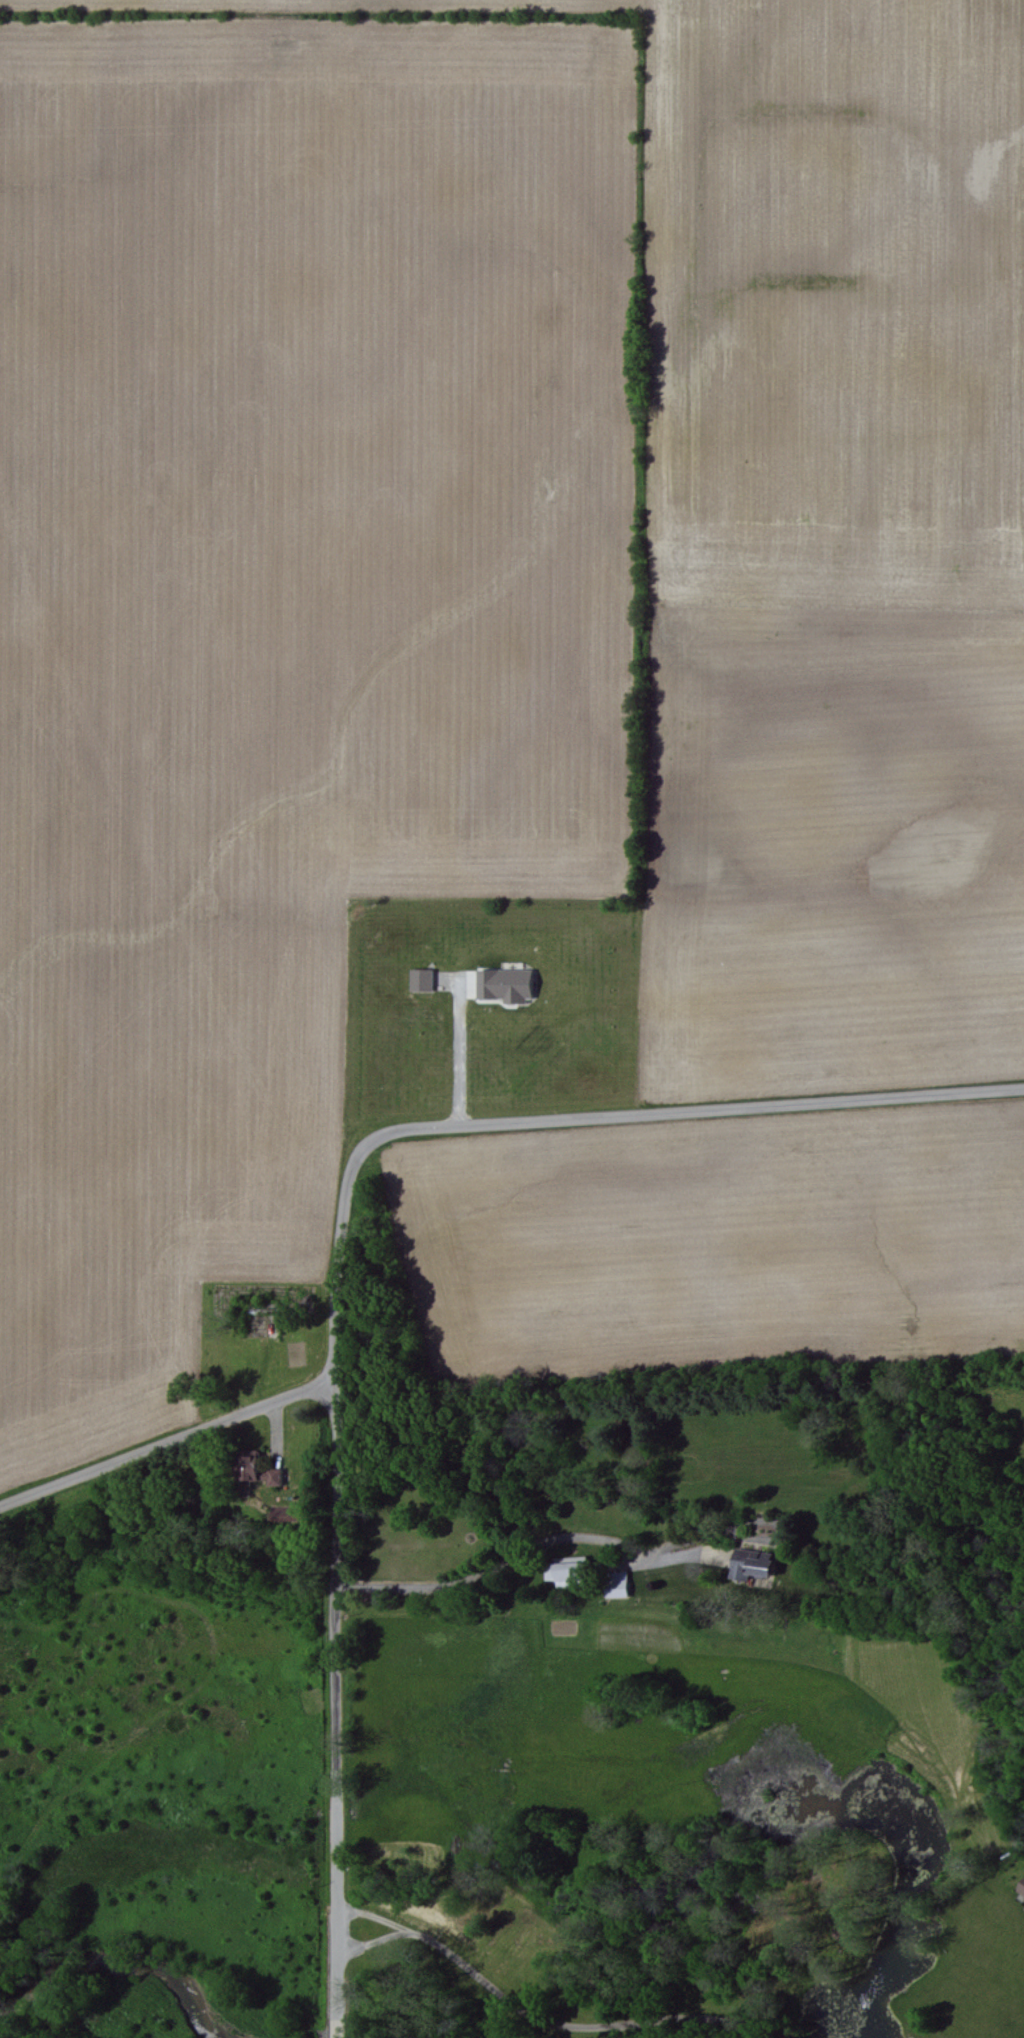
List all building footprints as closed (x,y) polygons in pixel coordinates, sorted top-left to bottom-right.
[(430,970),(408,970),(408,992),(431,992),(430,970)] [(476,999),(503,999),(503,1003),(530,1003),(530,970),(475,971),(476,999)] [(729,1580),(747,1582),(748,1575),(768,1577),(771,1552),(733,1548),(729,1580)] [(575,1586),(574,1557),(552,1558),(552,1562),(545,1563),(546,1581),(556,1581),(557,1587),(575,1586)] [(626,1571),(603,1572),(604,1597),(627,1596),(626,1571)] [(1015,1890),(1023,1895),(1023,1877),(1015,1890)]
